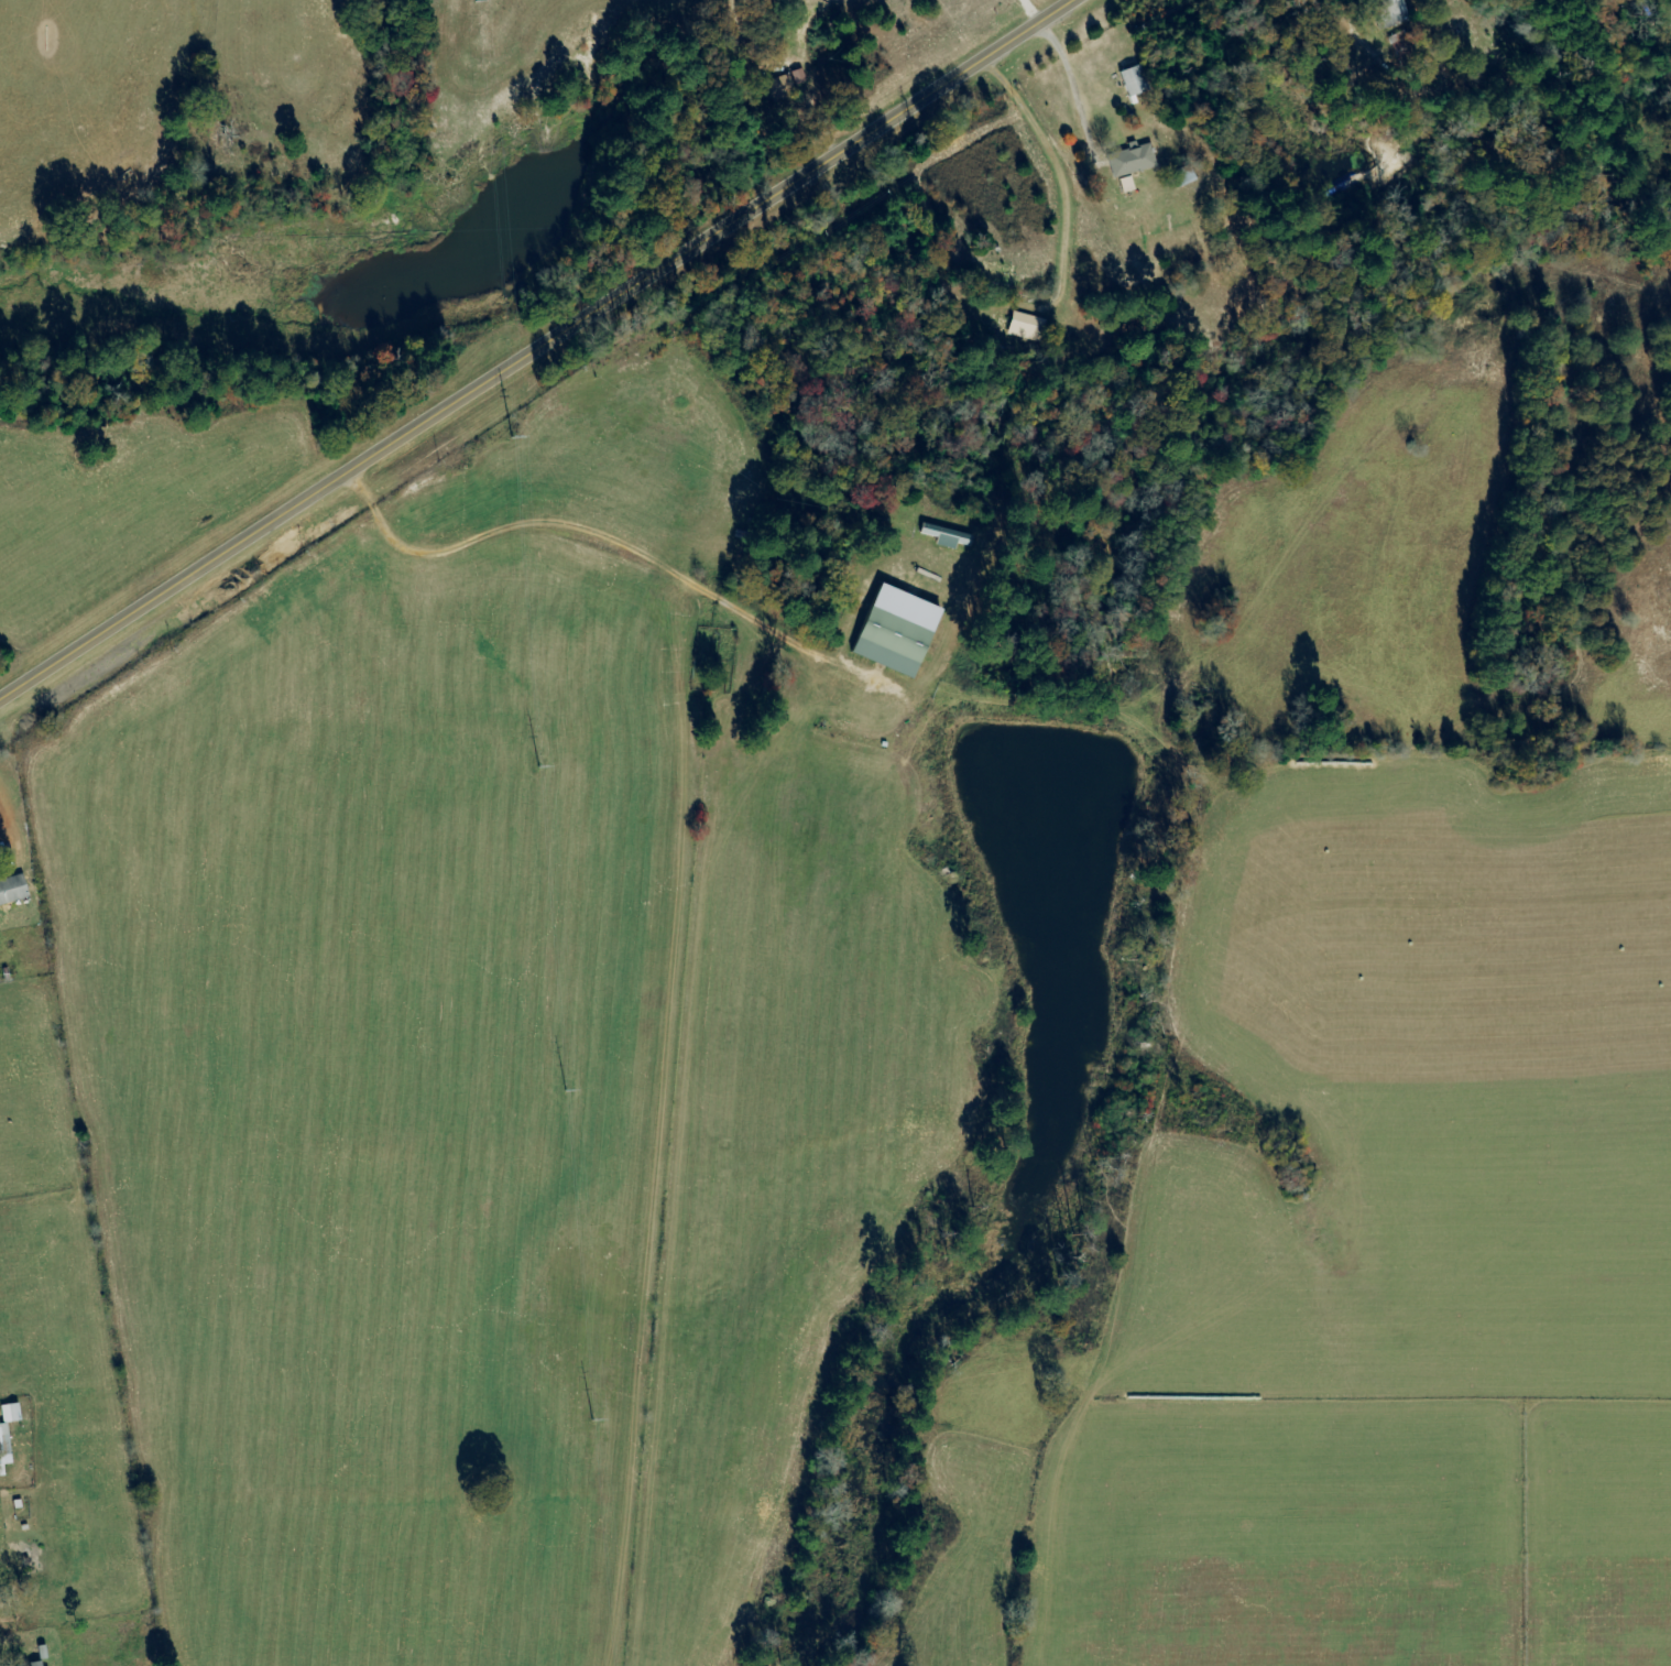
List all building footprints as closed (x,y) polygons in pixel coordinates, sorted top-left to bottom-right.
[(1407,21),(1400,0),(1370,0),(1369,0),(1379,31),(1407,21)] [(1146,91),(1137,66),(1117,73),(1127,98),(1146,91)] [(1111,179),(1154,169),(1148,144),(1135,147),(1105,154),(1111,179)] [(1040,344),(1046,321),(1012,312),(1006,335),(1040,344)] [(934,547),(953,551),(954,544),(968,547),(971,536),(920,525),(918,535),(935,539),(934,547)] [(939,610),(877,585),(849,655),(911,680),(939,610)] [(27,899),(21,875),(0,881),(0,906),(27,899)] [(1,1424),(0,1424),(0,1476),(2,1476),(1,1465),(10,1464),(5,1423),(18,1421),(16,1403),(0,1405),(0,1419),(1,1424)]
